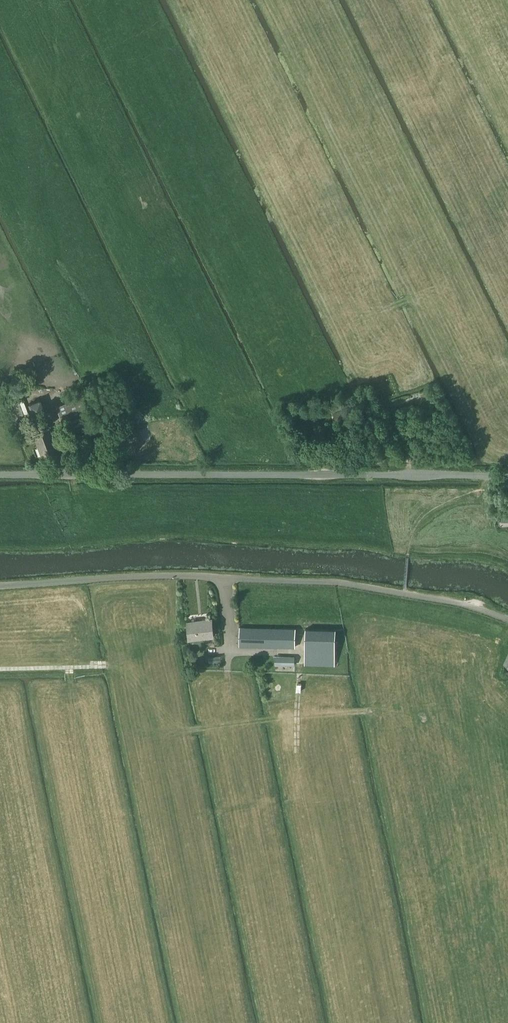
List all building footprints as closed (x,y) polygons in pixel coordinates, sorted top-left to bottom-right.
[(367,404),(373,401),(367,388),(361,392),(367,404)] [(71,434),(92,425),(79,391),(64,397),(67,405),(65,405),(64,403),(55,407),(61,423),(66,421),(71,434)] [(17,426),(26,422),(18,400),(8,404),(17,426)] [(335,410),(342,408),(345,407),(344,403),(340,404),(339,400),(329,402),(332,411),(335,410)] [(346,407),(342,408),(335,410),(337,418),(348,415),(346,407)] [(41,455),(56,449),(48,428),(33,433),(41,455)] [(497,515),(498,525),(507,524),(507,514),(497,515)] [(189,637),(214,634),(212,618),(187,621),(189,637)] [(240,626),(239,644),(295,645),(296,627),(240,626)] [(334,664),(335,629),(305,628),(304,663),(334,664)] [(507,677),(507,655),(500,673),(507,677)] [(276,656),(275,664),(294,665),(294,656),(276,656)]
